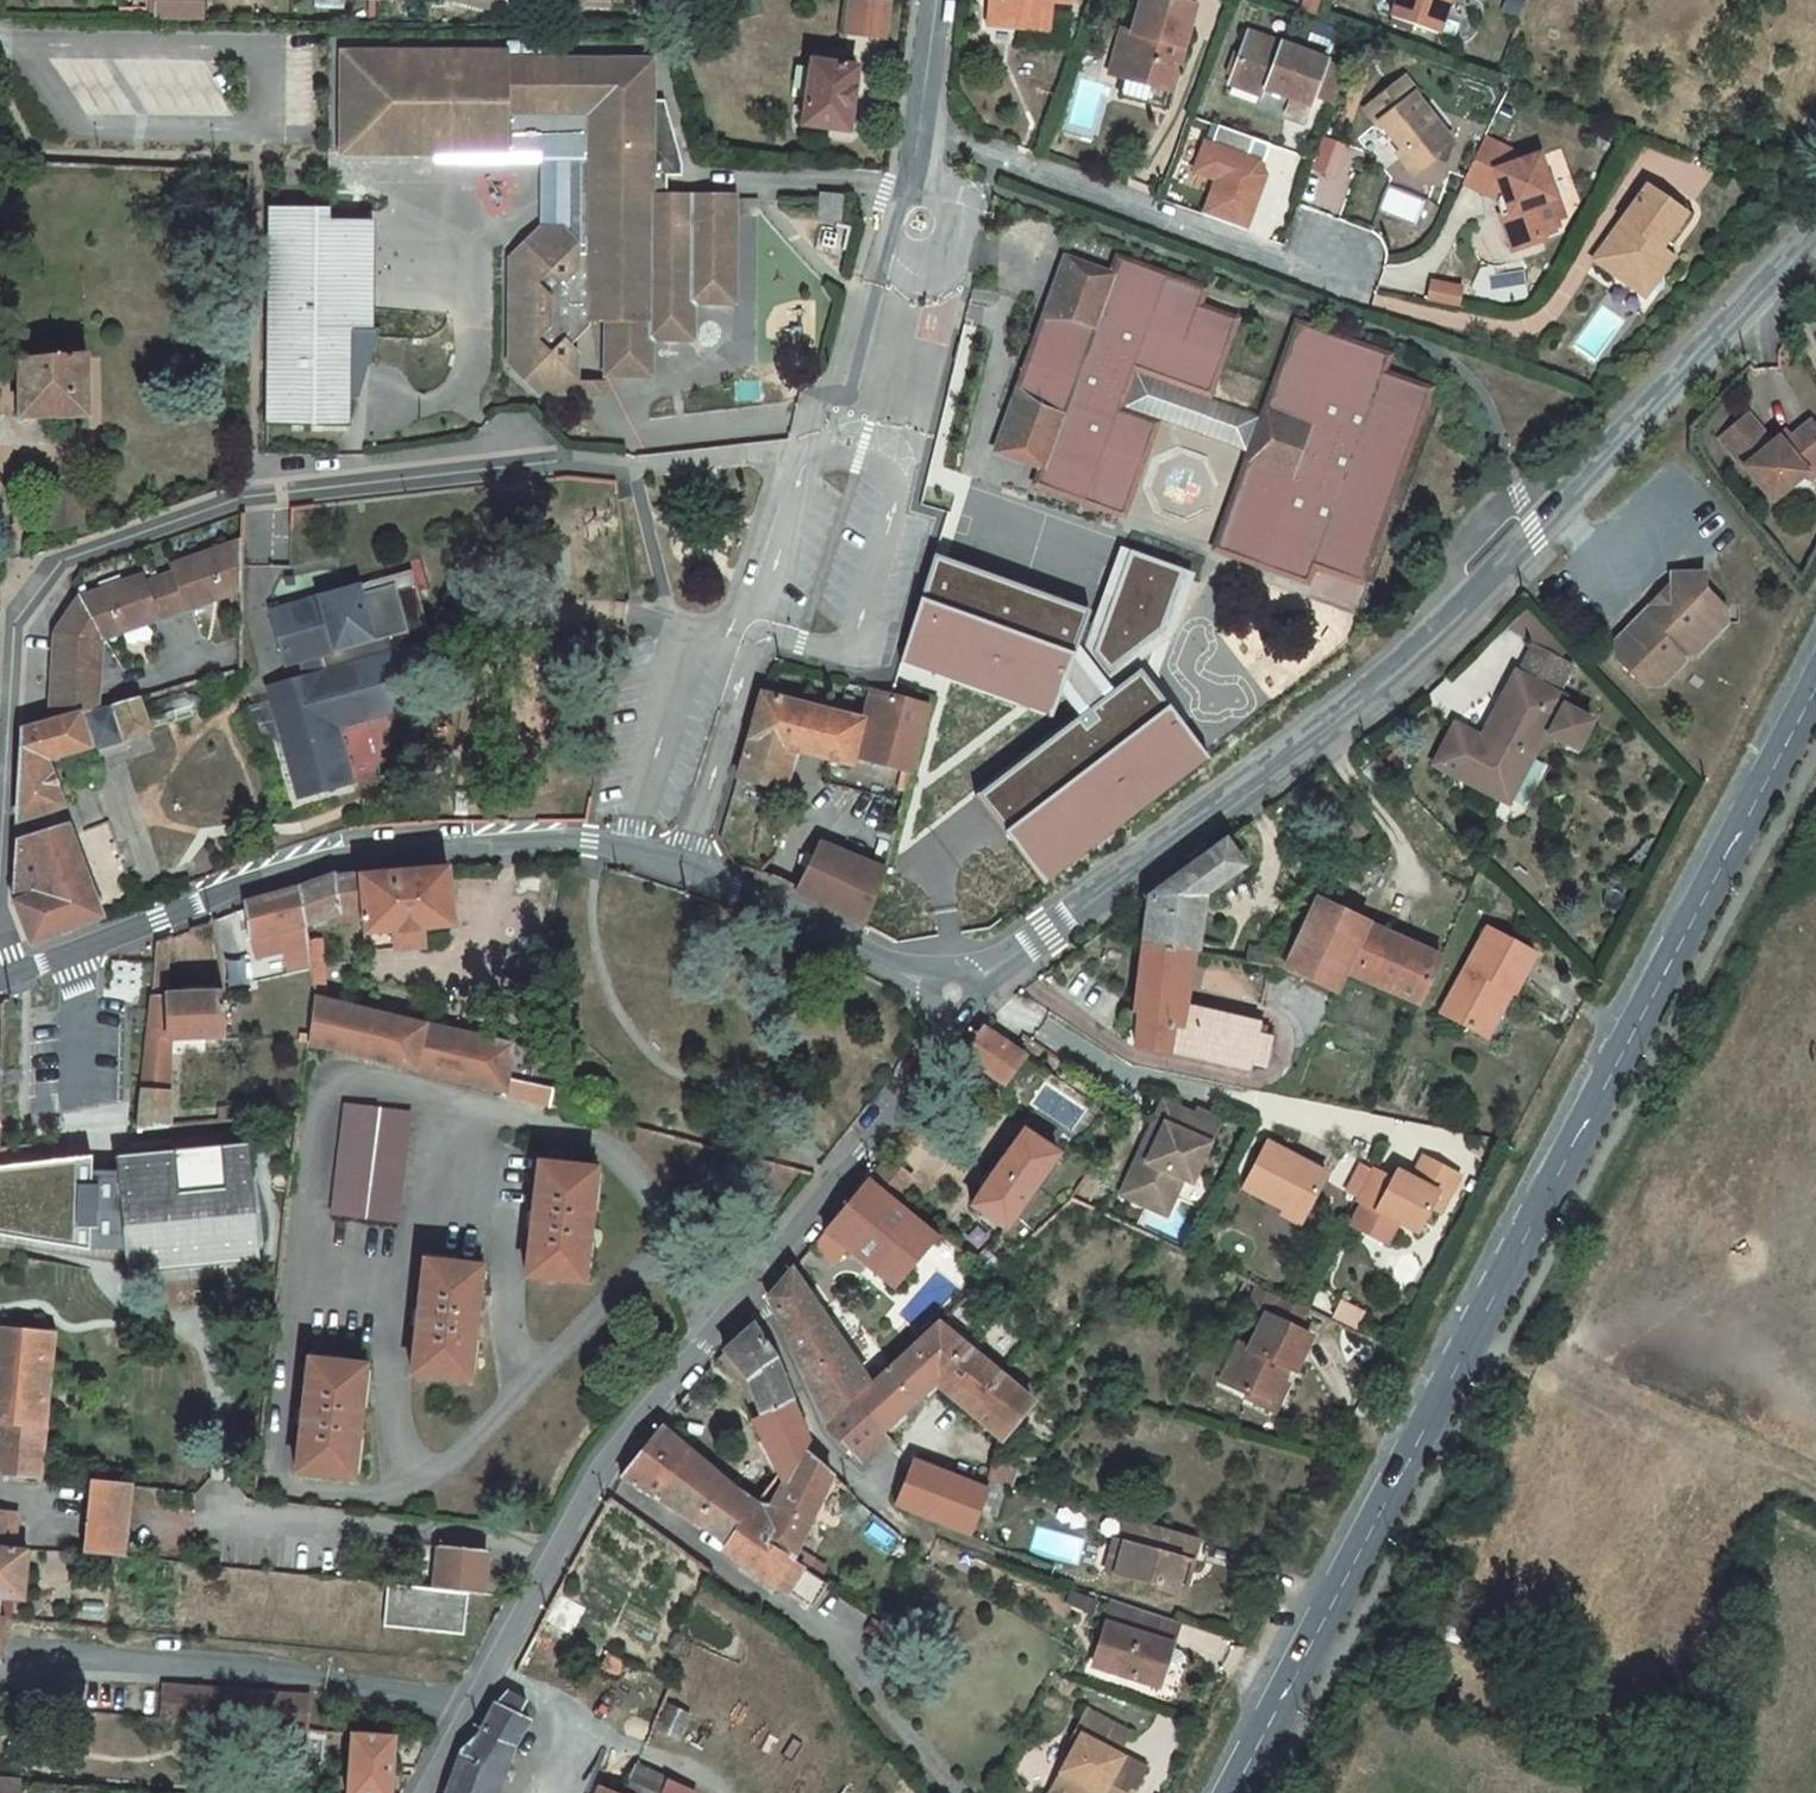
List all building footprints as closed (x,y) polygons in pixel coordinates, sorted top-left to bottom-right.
[(156,17),(202,18),(203,0),(156,0),(156,17)] [(847,31),(865,33),(869,0),(851,0),(847,31)] [(882,0),(869,0),(865,33),(864,36),(885,39),(890,1),(882,0)] [(988,14),(1020,16),(1019,27),(1050,30),(1052,2),(1070,3),(1070,0),(990,0),(988,14)] [(1133,33),(1121,77),(1125,78),(1171,91),(1194,7),(1193,6),(1171,0),(1142,0),(1133,33)] [(1391,18),(1438,34),(1449,0),(1397,0),(1391,18)] [(1020,16),(988,14),(988,25),(1019,27),(1020,16)] [(1122,30),(1110,74),(1121,77),(1133,33),(1122,30)] [(1249,33),(1232,77),(1264,89),(1310,106),(1313,96),(1325,63),(1326,61),(1249,33)] [(506,53),(343,52),(343,153),(436,154),(436,145),(453,145),(453,154),(506,154),(506,114),(565,114),(565,112),(592,113),(591,245),(577,245),(577,244),(572,239),(563,230),(539,230),(510,258),(523,270),(510,283),(510,340),(522,353),(510,365),(539,394),(563,394),(577,385),(577,352),(572,346),(577,340),(577,309),(591,308),(591,320),(607,320),(607,375),(650,375),(651,339),(692,339),(692,303),(734,303),(735,217),(758,216),(758,200),(735,200),(735,197),(668,197),(668,176),(683,177),(683,165),(665,102),(652,101),(652,62),(564,62),(565,60),(507,59),(506,53)] [(857,69),(813,63),(803,125),(848,132),(857,69)] [(1344,70),(1325,63),(1313,96),(1332,103),(1344,70)] [(1264,89),(1232,77),(1230,85),(1262,96),(1264,89)] [(1125,78),(1121,95),(1166,108),(1171,91),(1125,78)] [(1404,78),(1393,86),(1405,103),(1414,95),(1417,94),(1404,78)] [(1393,86),(1365,108),(1378,124),(1380,122),(1402,150),(1397,154),(1414,176),(1436,158),(1434,156),(1451,142),(1414,95),(1405,103),(1393,86)] [(506,114),(506,154),(559,154),(559,150),(572,150),(572,239),(577,244),(577,245),(591,245),(592,113),(565,112),(565,114),(506,114)] [(1212,181),(1202,212),(1250,229),(1273,162),(1248,154),(1253,140),(1211,126),(1194,175),(1212,181)] [(1485,139),(1463,181),(1498,199),(1504,197),(1509,213),(1501,215),(1512,250),(1541,241),(1539,232),(1556,226),(1553,220),(1547,201),(1552,199),(1546,178),(1538,157),(1528,160),(1485,139)] [(436,145),(436,154),(453,154),(453,145),(436,145)] [(1548,178),(1546,178),(1552,199),(1547,201),(1553,220),(1562,217),(1548,178)] [(1647,187),(1593,261),(1634,290),(1650,269),(1659,276),(1672,258),(1660,249),(1685,214),(1647,187)] [(845,195),(821,193),(819,221),(843,223),(845,195)] [(312,209),(269,209),(265,425),(349,426),(349,380),(350,330),(373,330),(374,223),(328,222),(312,222),(312,209)] [(1065,257),(1045,311),(1049,312),(1101,331),(1106,315),(1101,313),(1115,275),(1065,257)] [(523,270),(510,258),(510,283),(523,270)] [(1045,469),(1040,482),(1121,512),(1152,425),(1115,412),(1132,364),(1207,390),(1232,322),(1195,308),(1201,291),(1120,261),(1115,275),(1101,313),(1106,315),(1101,331),(1049,312),(1018,398),(1069,417),(1063,433),(1058,431),(1045,469)] [(1650,269),(1634,290),(1643,297),(1659,276),(1650,269)] [(1458,307),(1461,290),(1432,284),(1428,301),(1458,307)] [(591,308),(577,309),(577,340),(591,326),(591,320),(591,308)] [(1250,462),(1219,548),(1305,579),(1312,562),(1358,578),(1426,392),(1379,375),(1385,358),(1299,326),(1268,412),(1310,427),(1292,477),(1250,462)] [(373,330),(350,330),(349,380),(358,381),(379,330),(373,330)] [(522,353),(510,340),(510,365),(522,353)] [(88,354),(19,359),(20,404),(50,403),(50,418),(89,417),(88,354)] [(1132,364),(1115,412),(1152,425),(1156,417),(1253,453),(1250,462),(1292,477),(1310,427),(1268,412),(1265,422),(1204,399),(1207,390),(1132,364)] [(604,385),(577,385),(563,394),(604,394),(604,385)] [(1014,397),(994,451),(1045,469),(1058,431),(1063,433),(1069,417),(1018,398),(1014,397)] [(50,403),(20,404),(20,418),(50,418),(50,403)] [(1747,414),(1720,438),(1772,501),(1806,474),(1815,465),(1815,428),(1811,422),(1791,438),(1784,445),(1778,439),(1772,443),(1747,414)] [(1786,432),(1778,439),(1784,445),(1791,438),(1786,432)] [(1806,474),(1810,480),(1815,475),(1815,465),(1806,474)] [(82,496),(47,496),(47,529),(83,529),(82,496)] [(56,633),(54,688),(98,691),(101,639),(157,620),(188,609),(241,590),(241,544),(241,542),(172,566),(175,573),(144,583),(142,576),(79,598),(56,633)] [(1194,576),(1121,550),(1083,656),(1108,689),(1172,638),(1194,576)] [(1085,624),(936,570),(903,663),(1052,717),(1060,693),(1081,720),(979,797),(1042,879),(1203,755),(1140,674),(1107,699),(1073,657),(1085,624)] [(416,584),(412,571),(360,585),(363,593),(395,585),(397,589),(416,584)] [(1651,605),(1616,640),(1616,657),(1645,685),(1661,685),(1683,663),(1683,655),(1697,655),(1726,625),(1726,612),(1711,597),(1704,605),(1697,598),(1704,591),(1705,573),(1670,573),(1670,586),(1670,598),(1662,605),(1651,605)] [(396,712),(381,657),(432,642),(416,584),(397,589),(395,585),(363,593),(360,585),(269,610),(285,667),(300,663),(303,676),(266,686),(298,800),(355,784),(339,727),(396,712)] [(1670,586),(1651,605),(1662,605),(1670,598),(1670,586)] [(1704,591),(1697,598),(1704,605),(1711,597),(1704,591)] [(1525,659),(1516,676),(1482,742),(1456,728),(1437,764),(1463,778),(1505,799),(1528,754),(1531,756),(1543,732),(1577,749),(1591,721),(1558,704),(1561,698),(1557,697),(1573,665),(1562,659),(1566,651),(1511,622),(1499,645),(1525,659)] [(422,705),(415,676),(439,669),(432,642),(381,657),(396,712),(422,705)] [(185,684),(137,698),(148,729),(194,716),(193,713),(196,712),(199,710),(201,707),(202,701),(199,697),(195,694),(190,694),(188,694),(185,684)] [(54,688),(51,722),(79,714),(97,709),(98,691),(54,688)] [(748,747),(738,779),(783,790),(787,776),(785,775),(784,777),(771,773),(780,747),(851,766),(853,760),(859,762),(860,762),(861,762),(862,762),(863,761),(867,762),(896,769),(909,772),(920,734),(928,704),(872,690),(864,721),(847,717),(762,695),(748,747)] [(137,698),(116,704),(125,731),(128,737),(148,730),(148,729),(137,698)] [(24,730),(19,820),(23,819),(26,837),(18,840),(14,902),(31,946),(103,918),(68,824),(63,826),(57,809),(63,807),(45,759),(88,747),(87,741),(92,740),(96,752),(123,744),(119,732),(125,731),(116,704),(97,709),(79,714),(51,722),(24,730)] [(1225,842),(1149,898),(1143,945),(1183,950),(1195,952),(1204,894),(1217,885),(1221,891),(1242,876),(1238,870),(1242,867),(1225,842)] [(824,846),(802,892),(809,896),(831,849),(824,846)] [(885,871),(831,849),(809,896),(810,897),(864,926),(885,871)] [(449,868),(359,875),(362,910),(364,935),(393,932),(395,950),(425,948),(423,929),(454,927),(449,868)] [(299,888),(307,926),(340,912),(362,910),(359,875),(336,877),(336,876),(335,875),(299,888)] [(1335,875),(1322,904),(1363,923),(1376,894),(1335,875)] [(244,903),(245,908),(249,938),(252,938),(257,957),(284,951),(288,969),(312,964),(311,963),(308,940),(307,926),(299,888),(244,903)] [(1322,904),(1317,902),(1291,959),(1286,969),(1286,970),(1334,993),(1344,971),(1420,1004),(1441,957),(1365,924),(1363,923),(1322,904)] [(1513,991),(1514,992),(1534,954),(1488,929),(1443,1013),(1481,1033),(1501,997),(1496,994),(1501,985),(1513,991)] [(169,937),(156,942),(152,996),(165,996),(167,996),(169,937)] [(322,940),(308,940),(311,963),(312,964),(316,998),(327,1001),(324,962),(322,940)] [(1183,950),(1143,945),(1134,1013),(1138,1013),(1137,1027),(1135,1047),(1169,1052),(1174,1017),(1183,1016),(1186,1008),(1187,1003),(1175,1001),(1183,950)] [(1249,947),(1247,962),(1271,966),(1274,951),(1249,947)] [(1195,952),(1183,950),(1175,1001),(1187,1003),(1195,952)] [(1277,952),(1271,966),(1286,969),(1291,959),(1277,952)] [(1481,1033),(1488,1037),(1513,991),(1501,985),(1496,994),(1501,997),(1481,1033)] [(146,1040),(136,1130),(137,1130),(160,1128),(169,1127),(169,1125),(169,1039),(224,1037),(223,992),(198,994),(186,995),(167,996),(165,996),(152,996),(146,1040)] [(316,998),(314,998),(310,1035),(309,1042),(309,1044),(413,1069),(424,1025),(327,1001),(316,998)] [(1186,1008),(1183,1016),(1174,1017),(1169,1052),(1248,1070),(1250,1061),(1256,1036),(1263,1037),(1265,1027),(1258,1026),(1259,1025),(1186,1008)] [(1134,1013),(1126,1012),(1124,1026),(1137,1027),(1138,1013),(1134,1013)] [(469,1035),(424,1025),(413,1069),(506,1092),(508,1078),(512,1045),(469,1035)] [(982,1027),(963,1055),(1006,1085),(1026,1056),(1013,1048),(984,1028),(982,1027)] [(299,1039),(299,1041),(309,1042),(310,1035),(300,1034),(299,1039)] [(1263,1037),(1256,1036),(1250,1061),(1266,1064),(1272,1040),(1263,1037)] [(530,1083),(508,1078),(506,1092),(506,1093),(528,1098),(548,1104),(552,1089),(530,1083)] [(1163,1101),(1155,1119),(1162,1121),(1170,1104),(1163,1101)] [(410,1111),(345,1104),(331,1214),(397,1223),(410,1111)] [(1147,1183),(1138,1202),(1166,1215),(1182,1179),(1191,1183),(1220,1121),(1198,1110),(1195,1116),(1170,1104),(1162,1121),(1155,1119),(1147,1137),(1156,1141),(1138,1179),(1147,1183)] [(226,1106),(218,1108),(219,1121),(228,1120),(226,1106)] [(1024,1130),(972,1206),(1006,1230),(1057,1157),(1059,1154),(1024,1130)] [(1147,1137),(1121,1194),(1138,1202),(1147,1183),(1138,1179),(1156,1141),(1147,1137)] [(1267,1142),(1243,1188),(1285,1209),(1303,1219),(1327,1173),(1267,1142)] [(0,1171),(0,1234),(89,1251),(89,1248),(124,1249),(126,1272),(259,1259),(248,1146),(115,1158),(117,1172),(91,1171),(91,1157),(28,1165),(0,1171)] [(885,1156),(869,1178),(896,1200),(913,1178),(885,1156)] [(1357,1197),(1355,1199),(1363,1204),(1398,1222),(1418,1232),(1431,1208),(1438,1194),(1447,1199),(1460,1176),(1425,1158),(1413,1180),(1397,1171),(1393,1179),(1372,1169),(1371,1170),(1357,1197)] [(532,1227),(526,1276),(583,1282),(596,1170),(540,1164),(534,1212),(532,1227)] [(1371,1170),(1362,1164),(1347,1192),(1357,1197),(1371,1170)] [(869,1178),(826,1230),(895,1287),(940,1236),(938,1235),(896,1200),(869,1178)] [(1438,1194),(1431,1208),(1440,1213),(1447,1199),(1438,1194)] [(1398,1222),(1363,1204),(1360,1210),(1395,1228),(1398,1222)] [(1303,1219),(1285,1209),(1282,1214),(1301,1224),(1303,1219)] [(417,1325),(412,1374),(468,1380),(481,1267),(425,1261),(419,1310),(417,1325)] [(793,1269),(769,1297),(825,1421),(868,1382),(793,1269)] [(1280,1295),(1269,1316),(1298,1330),(1308,1308),(1300,1304),(1280,1295)] [(1239,1343),(1221,1381),(1246,1394),(1248,1394),(1250,1389),(1268,1398),(1277,1379),(1283,1365),(1294,1371),(1311,1336),(1298,1330),(1269,1316),(1266,1315),(1250,1348),(1239,1343)] [(938,1323),(911,1348),(940,1373),(948,1380),(973,1401),(998,1373),(938,1323)] [(753,1324),(725,1351),(747,1379),(762,1415),(753,1419),(779,1472),(783,1481),(784,1482),(805,1450),(809,1443),(776,1359),(753,1324)] [(0,1326),(0,1470),(4,1476),(43,1480),(57,1332),(0,1326)] [(911,1348),(852,1403),(885,1436),(892,1430),(887,1425),(940,1373),(911,1348)] [(301,1423),(296,1472),(353,1478),(365,1366),(308,1360),(303,1409),(301,1423)] [(998,1373),(973,1401),(1008,1431),(1032,1403),(998,1373)] [(1277,1379),(1268,1398),(1250,1389),(1248,1394),(1246,1394),(1245,1397),(1274,1411),(1287,1384),(1277,1379)] [(948,1380),(941,1387),(967,1409),(973,1401),(948,1380)] [(973,1401),(967,1409),(1002,1439),(1008,1431),(973,1401)] [(852,1403),(827,1425),(855,1454),(857,1453),(862,1459),(885,1438),(886,1437),(885,1436),(852,1403)] [(661,1426),(621,1476),(728,1543),(723,1551),(774,1586),(777,1583),(812,1606),(827,1584),(803,1567),(791,1560),(792,1557),(772,1547),(767,1543),(771,1534),(773,1528),(748,1514),(755,1504),(754,1503),(732,1488),(661,1426)] [(832,1474),(805,1450),(784,1482),(783,1481),(770,1503),(757,1504),(755,1504),(748,1514),(773,1528),(771,1534),(767,1543),(772,1547),(792,1557),(798,1546),(832,1474)] [(912,1463),(896,1505),(933,1520),(950,1476),(913,1461),(912,1463)] [(995,1462),(993,1461),(988,1478),(991,1479),(1013,1486),(1013,1485),(1017,1470),(995,1462)] [(988,1491),(950,1476),(933,1520),(971,1535),(988,1491)] [(1007,1486),(992,1481),(982,1512),(996,1517),(1007,1486)] [(129,1486),(91,1483),(91,1484),(87,1520),(85,1551),(122,1555),(129,1486)] [(14,1548),(17,1513),(0,1512),(0,1547),(14,1548)] [(1199,1539),(1127,1518),(1121,1541),(1120,1542),(1125,1543),(1116,1573),(1156,1585),(1155,1588),(1176,1593),(1178,1584),(1182,1571),(1178,1569),(1180,1559),(1193,1562),(1199,1539)] [(1121,1541),(1114,1539),(1105,1570),(1116,1573),(1125,1543),(1120,1542),(1121,1541)] [(439,1545),(435,1589),(469,1592),(483,1594),(487,1550),(439,1545)] [(23,1600),(28,1549),(14,1548),(0,1547),(0,1598),(23,1600)] [(1180,1559),(1178,1569),(1182,1571),(1178,1584),(1186,1586),(1193,1562),(1180,1559)] [(388,1585),(383,1627),(464,1635),(469,1592),(435,1589),(411,1587),(388,1585)] [(1094,1665),(1159,1685),(1159,1684),(1166,1664),(1172,1645),(1179,1622),(1114,1600),(1107,1624),(1094,1665)] [(873,1618),(865,1631),(875,1637),(883,1625),(873,1618)] [(607,1655),(601,1670),(617,1676),(623,1662),(625,1659),(609,1651),(607,1655)] [(1166,1664),(1159,1684),(1177,1690),(1184,1670),(1166,1664)] [(310,1697),(165,1685),(162,1718),(307,1729),(310,1697)] [(530,1719),(519,1715),(528,1701),(506,1690),(501,1698),(495,1704),(478,1738),(476,1738),(463,1751),(453,1773),(447,1792),(485,1792),(494,1766),(504,1769),(506,1770),(512,1747),(530,1719)] [(1054,1785),(1069,1792),(1126,1792),(1129,1788),(1134,1790),(1146,1768),(1118,1754),(1129,1732),(1087,1710),(1067,1748),(1072,1751),(1054,1785)] [(325,1732),(307,1731),(305,1760),(322,1762),(325,1732)] [(352,1734),(348,1792),(390,1792),(394,1736),(352,1734)] [(625,1792),(661,1792),(663,1788),(668,1777),(639,1766),(635,1765),(625,1792)] [(485,1792),(497,1792),(504,1769),(494,1766),(485,1792)] [(20,1781),(0,1780),(0,1792),(19,1792),(20,1781)] [(1050,1792),(1051,1792),(1069,1792),(1054,1785),(1050,1792)]
